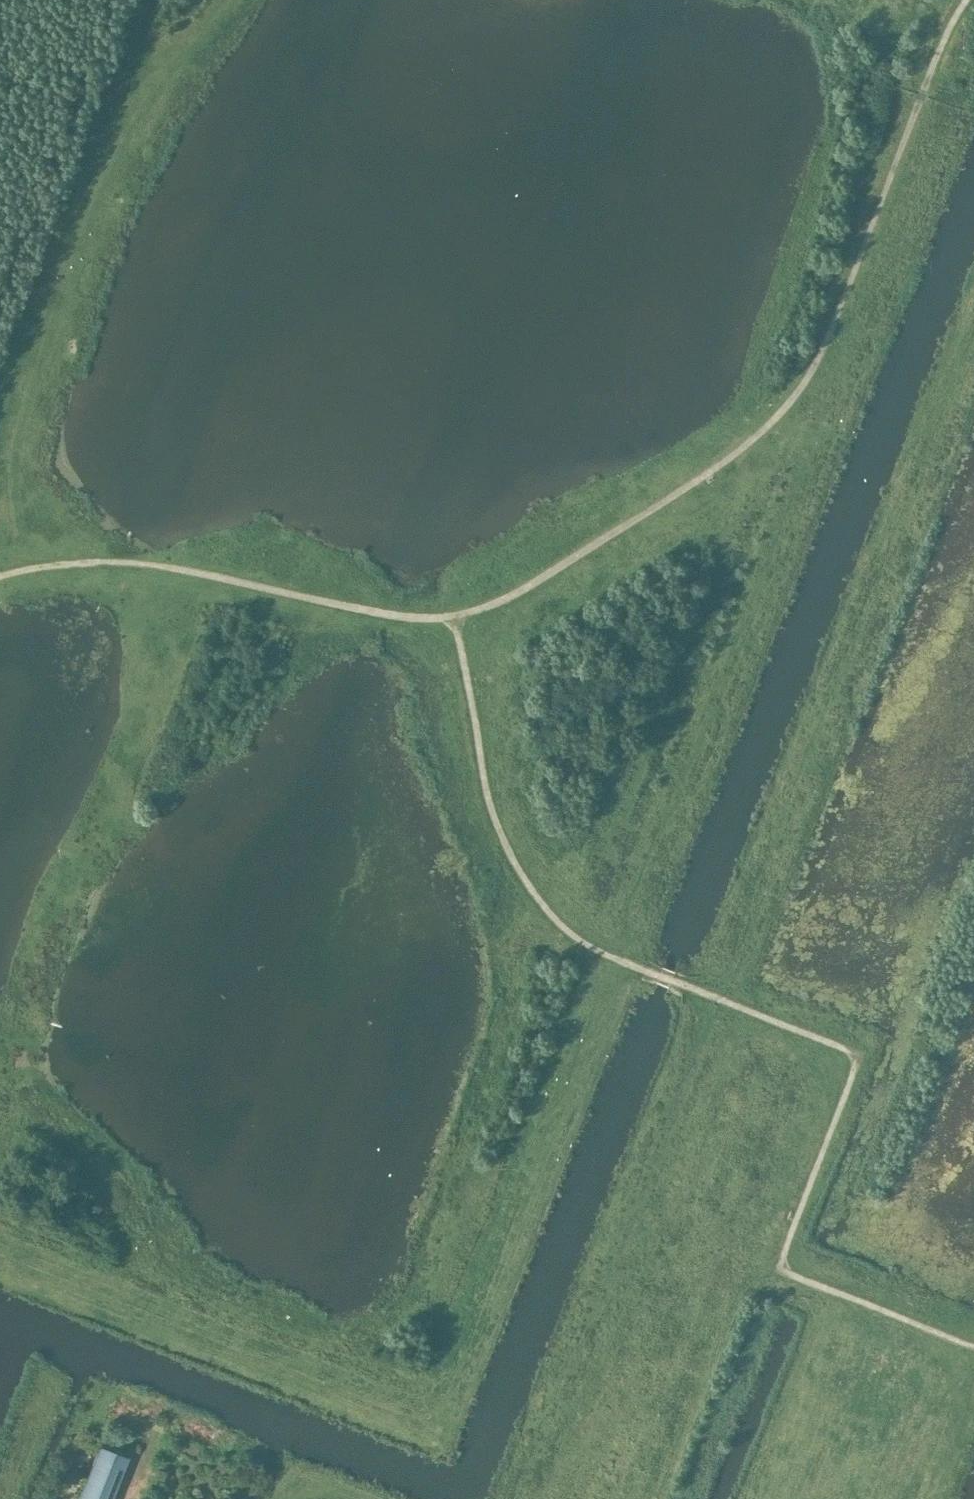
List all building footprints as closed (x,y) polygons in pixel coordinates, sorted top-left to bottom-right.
[(128,1458),(100,1447),(80,1498),(112,1498),(128,1458)]
